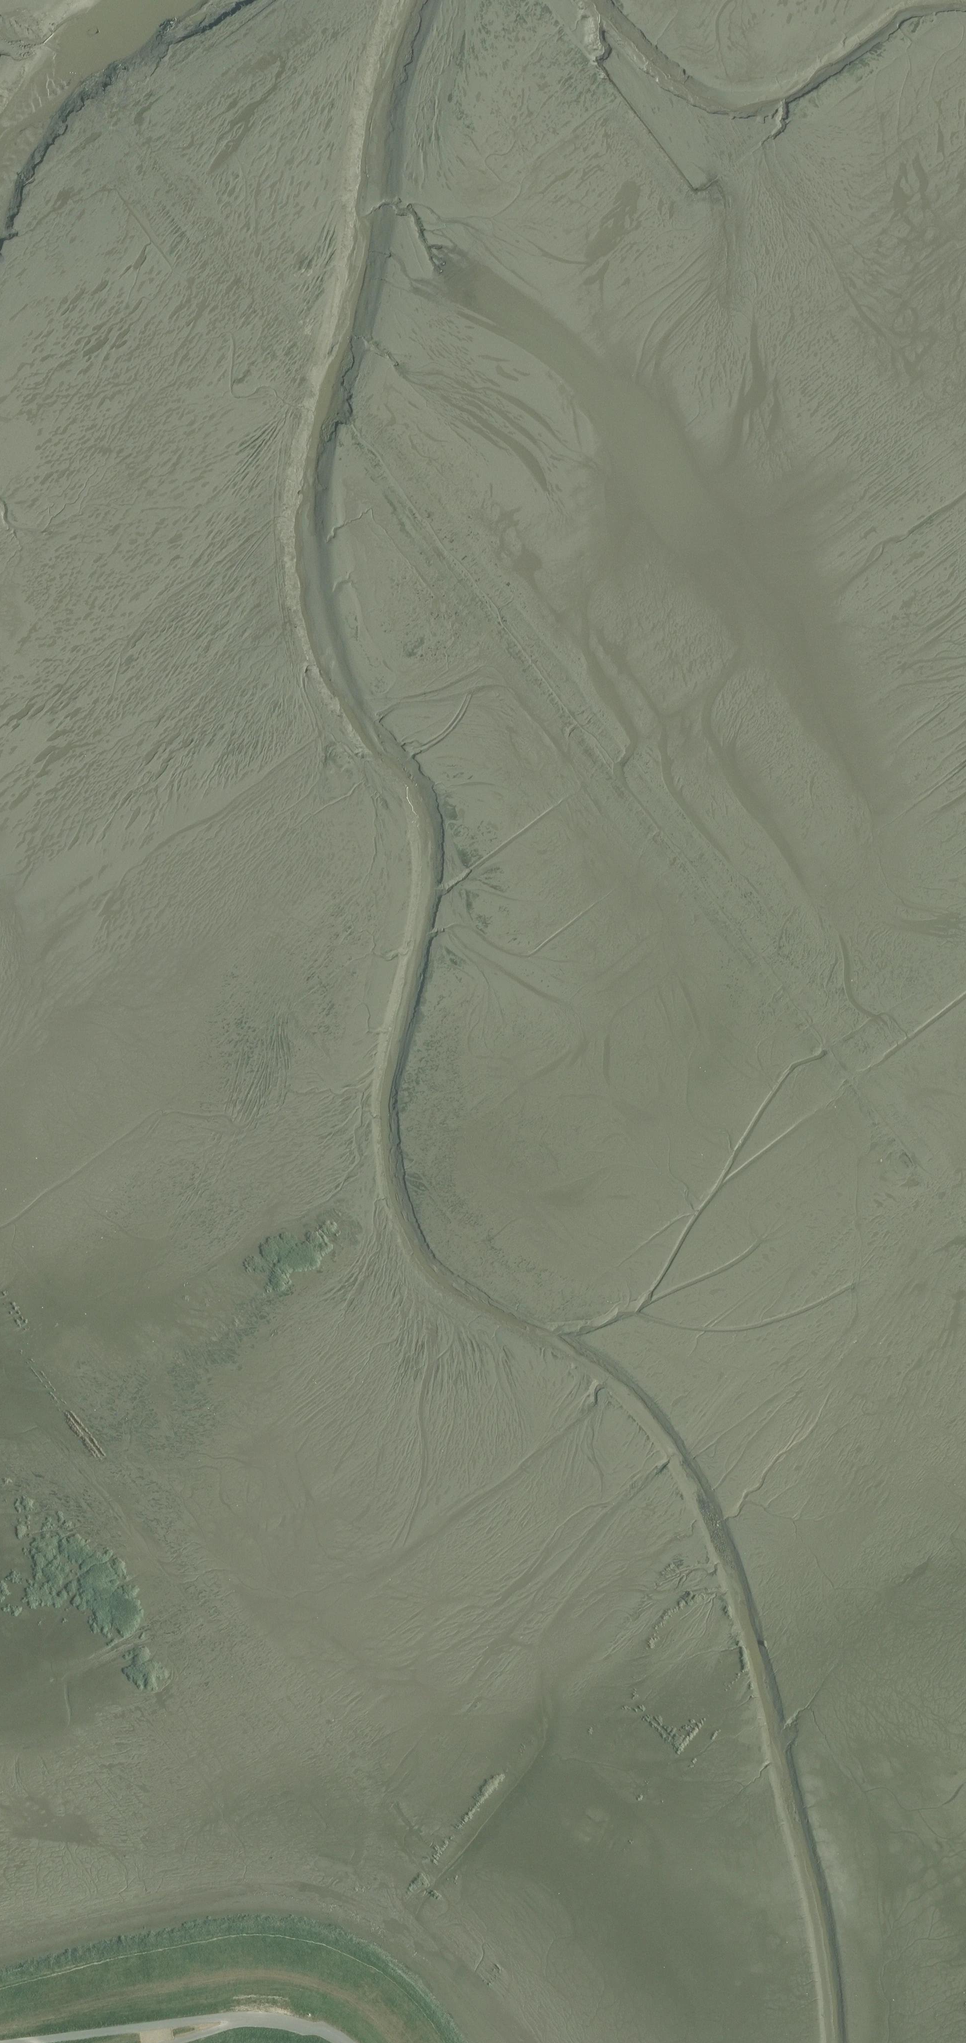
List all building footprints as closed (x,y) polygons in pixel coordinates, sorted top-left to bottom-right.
[(128,17),(131,21),(138,16),(135,12),(128,17)] [(115,88),(124,80),(120,76),(111,83),(115,88)]
